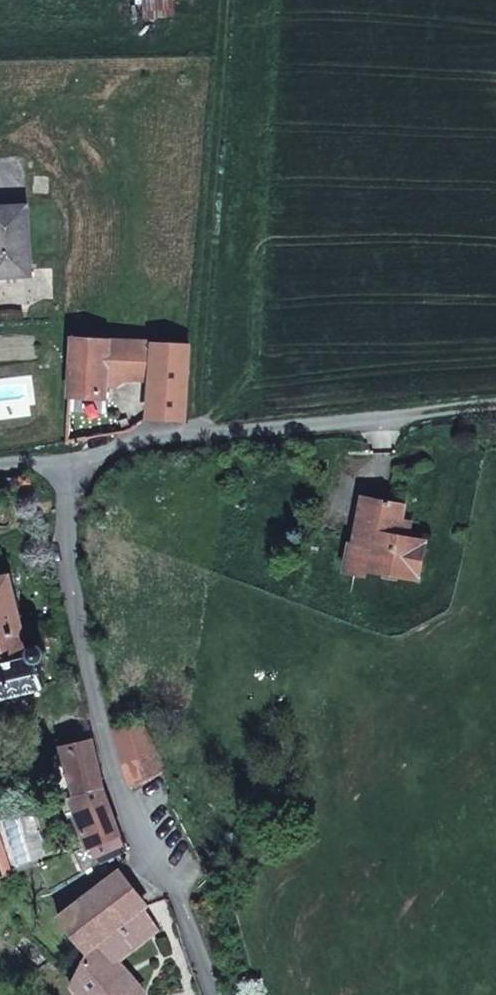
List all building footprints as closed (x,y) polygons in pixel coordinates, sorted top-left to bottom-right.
[(28,204),(0,206),(0,276),(31,274),(28,204)] [(107,376),(109,340),(74,338),(70,395),(106,397),(107,376)] [(151,378),(154,342),(109,340),(107,376),(151,378)] [(185,420),(189,345),(154,342),(151,378),(149,416),(185,420)] [(399,534),(405,503),(365,495),(355,542),(351,541),(344,569),(365,573),(366,568),(417,577),(425,538),(413,536),(399,534)] [(416,521),(402,519),(399,534),(413,536),(416,521)] [(11,571),(0,574),(0,636),(24,631),(25,631),(11,571)] [(40,644),(38,643),(36,643),(34,644),(33,645),(28,646),(24,631),(0,636),(0,697),(45,686),(38,660),(39,660),(41,660),(43,659),(44,657),(46,655),(46,654),(46,651),(46,649),(45,647),(44,646),(42,644),(40,644)] [(155,748),(142,723),(116,731),(126,764),(145,754),(148,752),(155,748)] [(104,789),(92,738),(62,747),(64,751),(77,792),(78,795),(78,796),(104,789)] [(166,769),(155,748),(148,752),(145,754),(126,764),(132,786),(166,769)] [(77,792),(64,751),(52,755),(69,794),(77,792)] [(104,789),(78,796),(94,847),(102,861),(117,854),(127,849),(107,801),(104,791),(104,789)] [(119,872),(118,871),(57,915),(86,952),(70,982),(80,994),(112,994),(106,987),(125,971),(117,961),(100,941),(119,927),(133,948),(158,928),(144,907),(146,905),(119,872)] [(133,948),(119,927),(100,941),(117,961),(133,948)] [(125,971),(106,987),(112,994),(139,994),(143,991),(125,971)]
